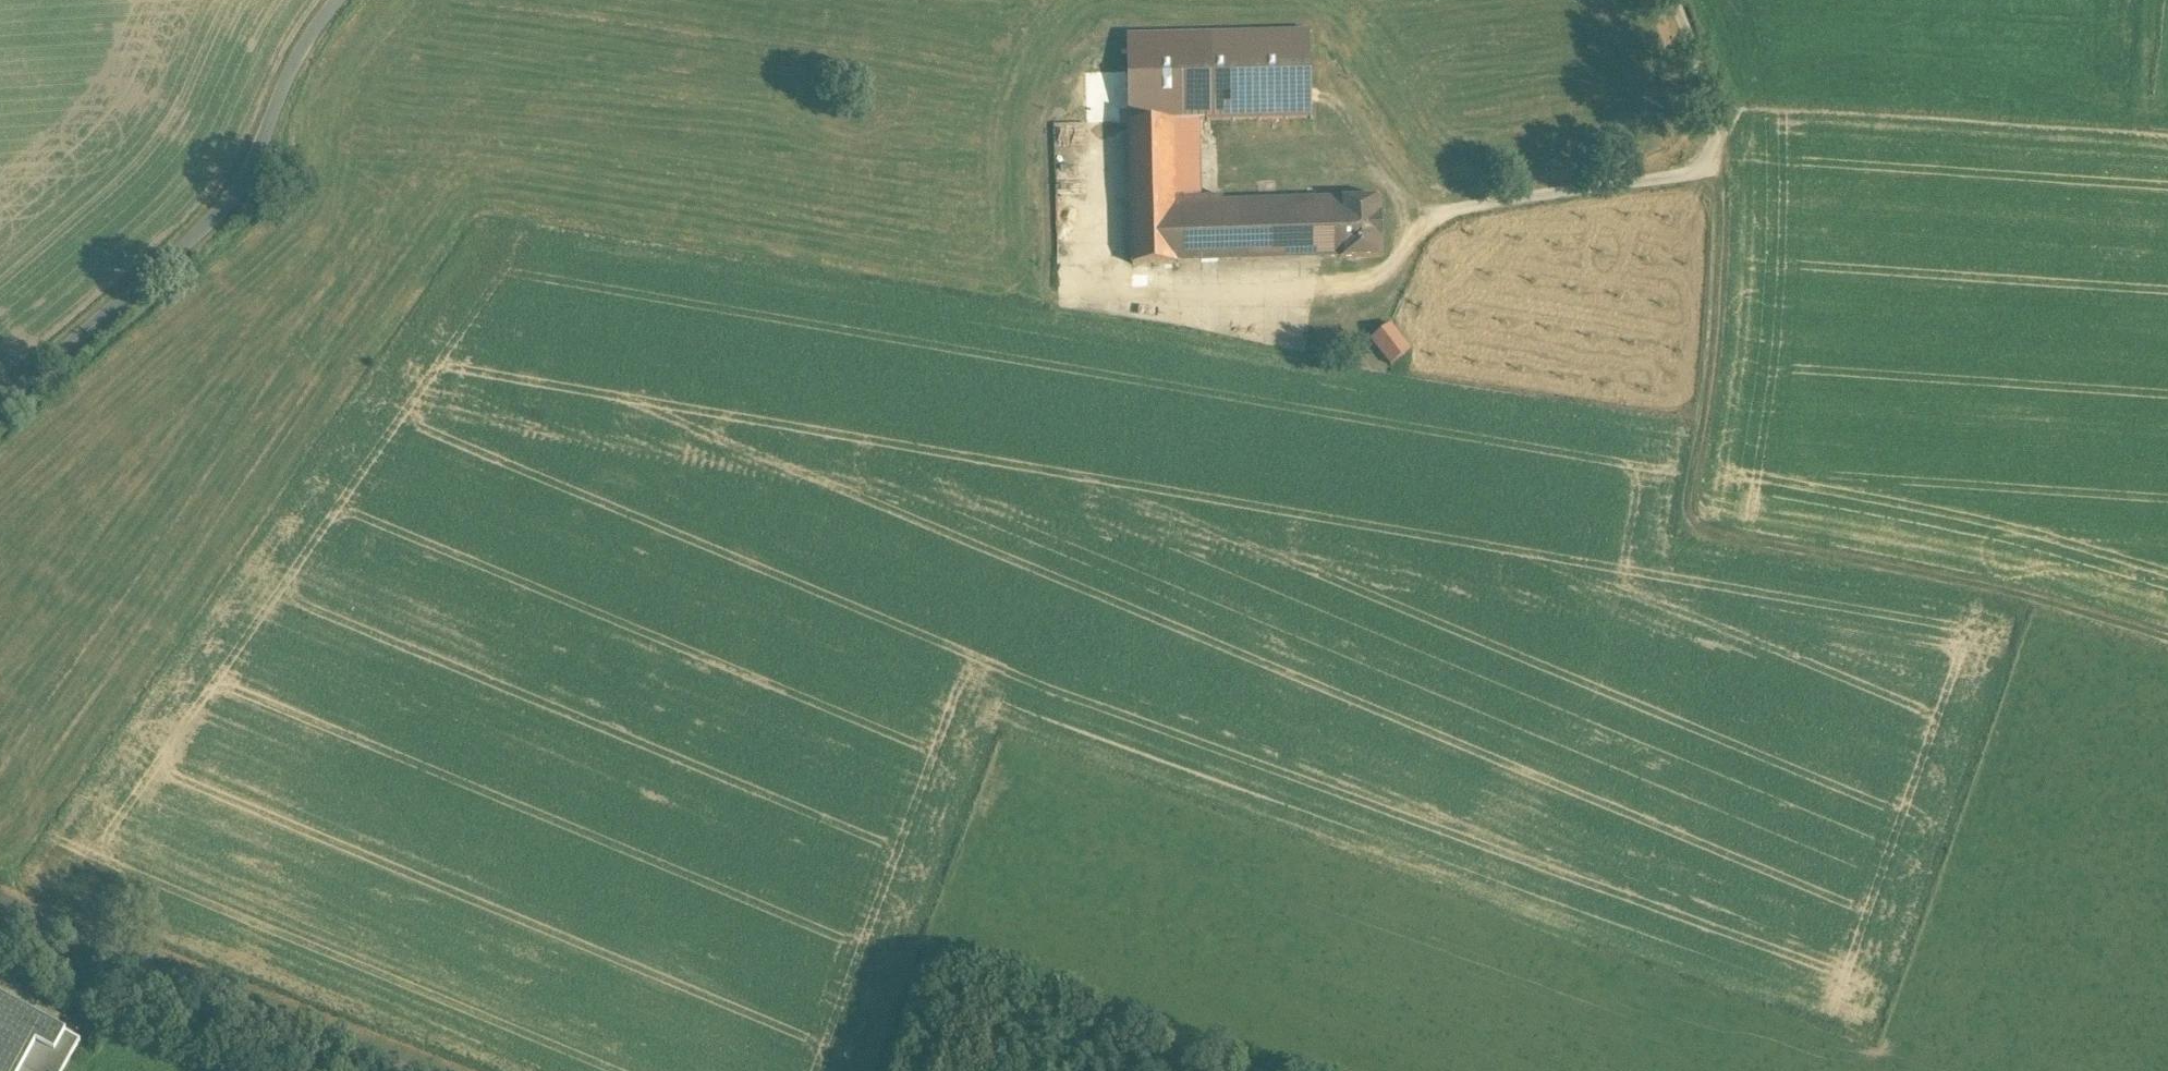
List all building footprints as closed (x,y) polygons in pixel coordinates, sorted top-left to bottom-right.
[(1306,114),(1304,26),(1121,32),(1124,119),(1306,114)] [(1341,256),(1340,210),(1201,215),(1197,135),(1173,136),(1173,127),(1128,127),(1133,263),(1341,256)] [(1384,267),(1382,202),(1340,203),(1340,210),(1341,256),(1342,269),(1384,267)] [(1393,364),(1413,348),(1391,322),(1371,338),(1393,364)] [(0,999),(0,1070),(66,1070),(80,1043),(0,999)]
